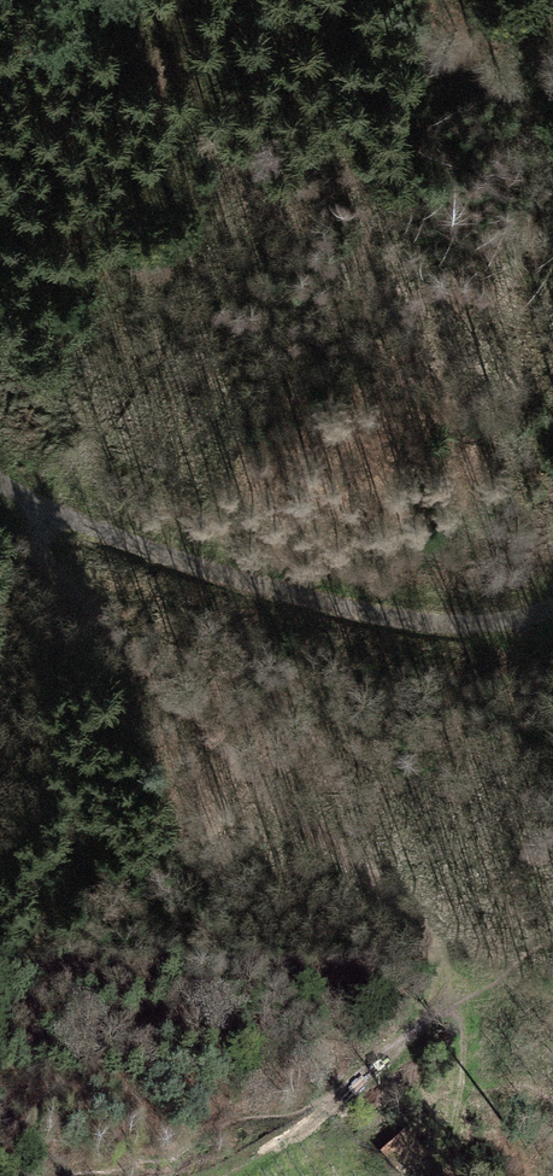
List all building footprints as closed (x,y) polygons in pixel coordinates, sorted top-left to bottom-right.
[(377,1105),(365,1114),(374,1128),(387,1119),(377,1105)]
